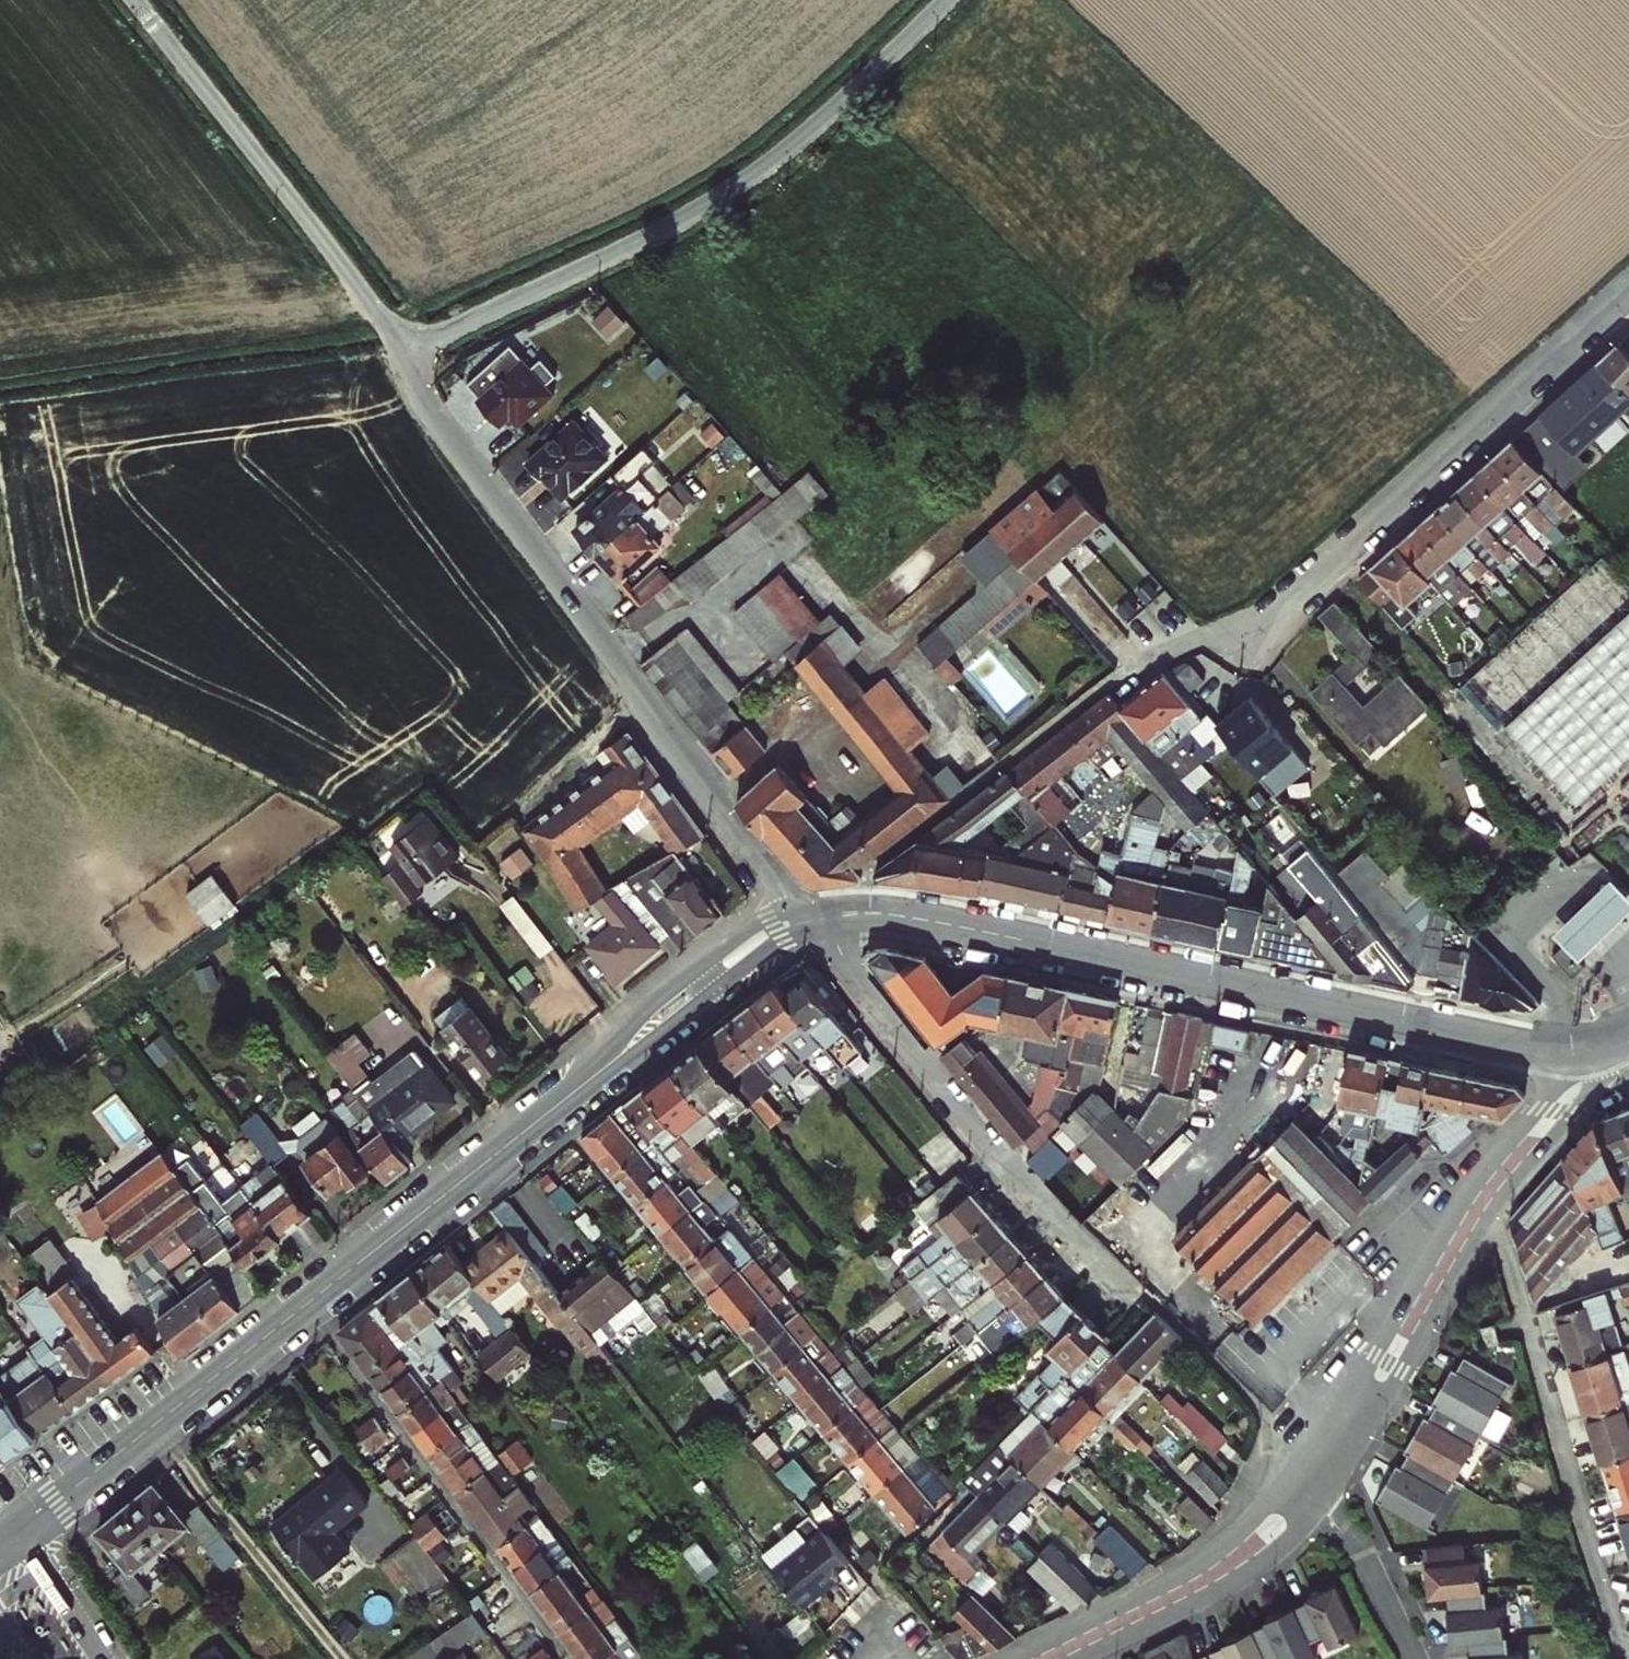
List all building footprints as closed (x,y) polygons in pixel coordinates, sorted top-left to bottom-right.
[(516,426),(556,389),(508,338),(458,384),(495,425),(505,415),(516,426)] [(1541,412),(1578,456),(1628,410),(1628,354),(1618,343),(1541,412)] [(552,496),(608,456),(578,414),(522,455),(552,496)] [(1495,456),(1555,522),(1575,506),(1514,439),(1495,456)] [(1475,474),(1534,540),(1555,522),(1495,456),(1475,474)] [(653,458),(634,470),(648,491),(666,479),(653,458)] [(1059,466),(955,552),(982,584),(912,641),(930,663),(1020,588),(1032,603),(1050,588),(1037,574),(1103,519),(1059,466)] [(639,632),(831,494),(812,468),(668,572),(661,562),(627,586),(639,603),(625,613),(639,632)] [(1457,490),(1508,549),(1516,543),(1531,560),(1542,552),(1534,540),(1475,474),(1457,490)] [(564,526),(611,577),(689,507),(667,481),(646,500),(630,483),(595,514),(587,505),(564,526)] [(1436,509),(1490,569),(1510,552),(1508,549),(1457,490),(1436,509)] [(1490,569),(1436,509),(1417,526),(1470,586),(1490,569)] [(1470,586),(1417,526),(1399,542),(1432,581),(1451,605),(1470,586)] [(1432,581),(1399,542),(1358,579),(1402,627),(1416,615),(1407,603),(1432,581)] [(775,657),(820,616),(778,569),(733,611),(775,657)] [(1499,723),(1573,803),(1628,752),(1628,605),(1499,723)] [(1381,652),(1347,614),(1330,629),(1352,653),(1310,690),(1357,743),(1371,731),(1384,746),(1429,706),(1399,673),(1364,705),(1345,685),(1381,652)] [(691,621),(639,660),(726,777),(766,748),(729,698),(742,688),(691,621)] [(946,653),(934,662),(950,683),(962,674),(946,653)] [(1163,674),(1141,690),(1180,737),(1201,719),(1163,674)] [(1160,754),(1180,737),(1141,690),(1121,705),(1118,709),(1126,719),(1107,736),(1186,832),(1208,811),(1160,754)] [(1121,705),(1109,692),(1048,740),(1071,766),(1107,736),(1126,719),(1118,709),(1121,705)] [(581,848),(641,804),(659,829),(684,809),(629,733),(610,747),(619,760),(609,767),(527,828),(546,852),(582,911),(609,892),(609,891),(581,848)] [(1005,772),(1055,824),(1072,810),(1049,784),(1071,766),(1048,740),(1005,772)] [(610,747),(600,754),(609,767),(619,760),(610,747)] [(659,829),(669,842),(695,823),(684,809),(659,829)] [(859,879),(861,874),(809,814),(774,846),(805,881),(817,886),(859,879)] [(397,850),(426,886),(459,860),(430,823),(397,850)] [(669,842),(677,852),(705,838),(695,823),(669,842)] [(980,892),(990,851),(919,839),(875,870),(879,878),(980,892)] [(513,875),(534,859),(521,842),(500,858),(513,875)] [(1388,872),(1367,849),(1338,872),(1418,974),(1434,979),(1437,994),(1532,1011),(1540,1002),(1402,862),(1388,872)] [(1068,881),(1070,869),(990,851),(980,892),(1061,910),(1068,881)] [(677,852),(658,862),(682,894),(657,914),(673,935),(684,948),(727,912),(677,852)] [(682,894),(658,862),(628,878),(657,914),(682,894)] [(194,890),(221,923),(247,901),(220,868),(194,890)] [(1151,930),(1164,880),(1120,870),(1114,892),(1106,920),(1151,930)] [(1546,931),(1572,958),(1628,903),(1628,898),(1605,874),(1546,931)] [(619,979),(673,935),(657,914),(628,878),(612,889),(631,912),(591,946),(619,979)] [(1181,936),(1194,887),(1164,880),(1151,930),(1181,936)] [(1106,920),(1114,892),(1068,881),(1061,910),(1106,920)] [(1264,906),(1254,952),(1289,959),(1298,915),(1269,883),(1264,906)] [(1407,984),(1415,979),(1337,885),(1318,899),(1372,971),(1371,976),(1407,984)] [(1227,894),(1194,887),(1181,936),(1217,944),(1229,899),(1227,894)] [(540,959),(555,946),(513,892),(497,906),(502,912),(540,959)] [(1254,952),(1264,906),(1229,899),(1217,944),(1254,952)] [(1343,970),(1371,976),(1372,971),(1318,899),(1298,915),(1343,970)] [(402,902),(381,917),(394,934),(415,919),(402,902)] [(1289,959),(1343,970),(1298,915),(1289,959)] [(1098,1063),(1112,997),(977,970),(943,994),(914,952),(871,943),(857,953),(923,1047),(960,1020),(1024,1033),(1021,1052),(1043,1056),(1031,1115),(968,1026),(945,1042),(1017,1143),(1027,1145),(1062,1121),(1103,1178),(1181,1124),(1202,1015),(1164,1007),(1162,1020),(1147,1030),(1140,1065),(1120,1061),(1118,1071),(1149,1077),(1161,1094),(1122,1121),(1094,1083),(1075,1079),(1098,1063)] [(778,983),(775,985),(823,1043),(853,1079),(862,1072),(854,1062),(865,1053),(844,1029),(845,1028),(830,1012),(830,1009),(806,978),(785,993),(778,983)] [(823,1043),(775,985),(756,1001),(804,1058),(823,1043)] [(462,997),(438,1017),(485,1078),(510,1058),(462,997)] [(756,1001),(731,1021),(772,1071),(787,1090),(804,1075),(821,1094),(828,1088),(804,1058),(756,1001)] [(1206,1039),(1249,1046),(1252,1026),(1209,1020),(1206,1039)] [(731,1021),(704,1043),(742,1089),(745,1093),(772,1071),(731,1021)] [(354,1085),(405,1150),(418,1140),(413,1134),(456,1100),(407,1037),(383,1057),(386,1060),(354,1085)] [(707,1107),(710,1104),(734,1132),(760,1111),(745,1093),(742,1089),(704,1043),(674,1067),(707,1107)] [(1281,1118),(1162,1245),(1233,1312),(1253,1316),(1253,1318),(1326,1240),(1329,1224),(1343,1227),(1423,1143),(1448,1148),(1470,1125),(1453,1110),(1487,1117),(1509,1093),(1496,1081),(1329,1046),(1318,1100),(1345,1106),(1340,1130),(1367,1136),(1370,1120),(1422,1131),(1414,1139),(1400,1136),(1399,1145),(1359,1187),(1286,1119),(1281,1118)] [(854,1062),(862,1072),(872,1063),(865,1053),(854,1062)] [(648,1087),(682,1127),(694,1142),(719,1122),(712,1113),(707,1107),(674,1067),(648,1087)] [(413,1161),(405,1150),(354,1085),(343,1071),(322,1088),(391,1179),(413,1161)] [(684,1150),(694,1142),(682,1127),(648,1087),(626,1104),(642,1123),(658,1142),(673,1160),(684,1150)] [(582,1137),(600,1159),(642,1123),(626,1104),(625,1103),(582,1137)] [(850,1115),(842,1104),(834,1111),(842,1122),(850,1115)] [(242,1121),(273,1161),(273,1162),(288,1150),(256,1109),(242,1121)] [(297,1126),(305,1137),(301,1148),(309,1158),(307,1160),(332,1191),(347,1178),(351,1183),(370,1168),(331,1117),(326,1120),(318,1110),(297,1126)] [(1622,1111),(1596,1121),(1611,1161),(1625,1194),(1627,1198),(1628,1197),(1628,1129),(1622,1111)] [(1513,1221),(1539,1313),(1615,1289),(1606,1265),(1573,1276),(1571,1268),(1596,1240),(1601,1251),(1622,1243),(1606,1201),(1625,1194),(1611,1161),(1596,1121),(1513,1221)] [(600,1159),(615,1177),(622,1173),(658,1142),(642,1123),(600,1159)] [(622,1173),(615,1177),(640,1206),(653,1196),(676,1176),(682,1171),(673,1160),(658,1142),(622,1173)] [(694,1142),(684,1150),(692,1160),(702,1151),(694,1142)] [(163,1151),(102,1199),(135,1257),(155,1242),(178,1224),(243,1308),(268,1288),(249,1262),(195,1192),(163,1151)] [(243,1184),(253,1198),(282,1234),(311,1210),(273,1162),(273,1161),(243,1184)] [(548,1164),(535,1174),(551,1194),(564,1183),(548,1164)] [(653,1196),(640,1206),(665,1236),(703,1202),(695,1193),(693,1196),(676,1176),(653,1196)] [(925,1259),(930,1266),(993,1215),(958,1176),(943,1188),(923,1203),(898,1223),(897,1224),(925,1259)] [(235,1212),(224,1198),(210,1180),(195,1192),(249,1262),(282,1234),(253,1198),(235,1212)] [(243,1184),(224,1198),(235,1212),(253,1198),(243,1184)] [(525,1223),(505,1198),(493,1208),(509,1229),(536,1262),(549,1252),(525,1223)] [(688,1264),(716,1241),(704,1228),(717,1216),(704,1201),(703,1202),(665,1236),(688,1264)] [(923,1272),(941,1294),(1012,1237),(993,1215),(930,1266),(923,1272)] [(243,1308),(178,1224),(155,1242),(176,1269),(169,1274),(186,1297),(197,1289),(224,1323),(243,1308)] [(688,1264),(713,1294),(756,1258),(731,1228),(716,1241),(688,1264)] [(509,1229),(458,1272),(484,1303),(521,1274),(525,1279),(529,1290),(585,1355),(600,1343),(591,1331),(562,1295),(536,1262),(509,1229)] [(958,1314),(966,1308),(1030,1257),(1012,1237),(941,1294),(958,1314)] [(136,1259),(132,1262),(134,1265),(145,1285),(174,1339),(183,1355),(224,1323),(197,1289),(186,1297),(169,1274),(176,1269),(155,1242),(135,1257),(136,1259)] [(404,1280),(436,1319),(463,1297),(469,1304),(466,1306),(496,1345),(487,1352),(507,1376),(528,1358),(484,1303),(458,1272),(440,1250),(404,1280)] [(977,1321),(984,1330),(1049,1279),(1030,1257),(966,1308),(977,1321)] [(756,1258),(713,1294),(735,1320),(745,1332),(787,1295),(756,1258)] [(605,1259),(562,1295),(591,1331),(635,1295),(617,1274),(605,1259)] [(930,1266),(925,1259),(915,1268),(919,1274),(923,1272),(930,1266)] [(145,1285),(134,1265),(129,1269),(139,1288),(145,1285)] [(802,1275),(806,1281),(814,1290),(825,1281),(813,1267),(802,1275)] [(73,1276),(52,1291),(116,1381),(157,1352),(137,1326),(119,1338),(73,1276)] [(1049,1279),(984,1330),(983,1332),(999,1350),(1000,1352),(1042,1318),(1067,1298),(1049,1279)] [(30,1346),(34,1352),(75,1410),(116,1381),(52,1291),(44,1280),(20,1297),(46,1334),(30,1346)] [(404,1280),(372,1305),(418,1364),(435,1385),(444,1397),(447,1401),(456,1395),(460,1391),(449,1376),(434,1355),(442,1349),(425,1328),(436,1319),(404,1280)] [(806,1281),(787,1295),(795,1305),(814,1290),(806,1281)] [(795,1305),(801,1312),(830,1287),(825,1281),(814,1290),(795,1305)] [(787,1295),(745,1332),(777,1372),(821,1335),(801,1312),(795,1305),(787,1295)] [(1034,1410),(1068,1374),(1104,1336),(1067,1298),(1042,1318),(1061,1336),(1051,1347),(1059,1357),(1020,1398),(1030,1413),(1034,1410)] [(1605,1299),(1558,1315),(1573,1366),(1621,1350),(1605,1299)] [(418,1364),(372,1305),(338,1333),(383,1392),(418,1364)] [(1157,1315),(1118,1355),(1143,1380),(1144,1379),(1184,1338),(1157,1315)] [(984,1330),(977,1321),(960,1335),(967,1344),(983,1332),(984,1330)] [(821,1335),(777,1372),(803,1402),(846,1365),(821,1335)] [(1104,1336),(1068,1374),(1109,1414),(1143,1380),(1118,1355),(1108,1345),(1110,1342),(1104,1336)] [(1573,1366),(1588,1416),(1628,1402),(1628,1377),(1621,1350),(1573,1366)] [(0,1376),(0,1385),(37,1438),(75,1410),(34,1352),(0,1376)] [(507,1376),(487,1352),(477,1361),(496,1385),(503,1379),(507,1376)] [(1454,1377),(1438,1405),(1442,1407),(1483,1431),(1497,1406),(1502,1409),(1515,1385),(1469,1359),(1458,1379),(1454,1377)] [(418,1364),(383,1392),(399,1413),(423,1394),(435,1385),(418,1364)] [(846,1365),(803,1402),(828,1433),(835,1430),(858,1410),(855,1407),(860,1402),(864,1398),(870,1393),(846,1365)] [(1171,1365),(1163,1373),(1191,1402),(1199,1394),(1171,1365)] [(1068,1374),(1034,1410),(1075,1449),(1109,1414),(1068,1374)] [(1227,1439),(1191,1402),(1186,1407),(1159,1379),(1152,1385),(1216,1450),(1227,1439)] [(10,1458),(37,1438),(0,1385),(0,1443),(10,1458)] [(423,1394),(399,1413),(415,1435),(439,1415),(451,1406),(447,1401),(444,1397),(435,1385),(423,1394)] [(835,1430),(828,1433),(856,1466),(896,1431),(881,1413),(878,1415),(864,1398),(860,1402),(855,1407),(858,1410),(835,1430)] [(1588,1416),(1603,1465),(1628,1457),(1628,1402),(1588,1416)] [(451,1406),(439,1415),(415,1435),(430,1454),(455,1434),(466,1425),(458,1415),(451,1406)] [(1426,1425),(1411,1453),(1456,1479),(1470,1454),(1475,1457),(1488,1433),(1483,1431),(1442,1407),(1430,1428),(1426,1425)] [(1030,1413),(1004,1440),(1045,1479),(1075,1449),(1034,1410),(1030,1413)] [(1120,1413),(1114,1419),(1137,1442),(1148,1452),(1153,1446),(1120,1413)] [(357,1431),(364,1440),(380,1427),(373,1418),(357,1431)] [(1114,1419),(1109,1424),(1132,1447),(1137,1442),(1114,1419)] [(466,1425),(455,1434),(430,1454),(446,1476),(483,1447),(475,1436),(466,1425)] [(349,1453),(354,1460),(386,1435),(380,1427),(364,1440),(349,1453)] [(896,1431),(856,1466),(879,1494),(921,1459),(896,1431)] [(1005,1520),(1045,1479),(1004,1440),(965,1479),(980,1495),(1005,1520)] [(1148,1452),(1137,1442),(1132,1447),(1128,1452),(1155,1479),(1165,1469),(1148,1452)] [(0,1443),(0,1465),(10,1458),(0,1443)] [(446,1476),(459,1493),(484,1474),(497,1464),(492,1458),(483,1447),(446,1476)] [(517,1449),(497,1464),(513,1485),(533,1469),(517,1449)] [(1398,1473),(1383,1501),(1428,1527),(1442,1503),(1447,1506),(1460,1482),(1456,1479),(1414,1455),(1403,1476),(1398,1473)] [(1603,1465),(1617,1514),(1628,1510),(1628,1457),(1603,1465)] [(382,1485),(385,1489),(408,1471),(411,1469),(403,1459),(387,1470),(393,1477),(382,1485)] [(921,1459),(879,1494),(912,1534),(951,1495),(921,1459)] [(1205,1459),(1188,1474),(1214,1502),(1231,1487),(1205,1459)] [(484,1474),(459,1493),(477,1518),(515,1488),(513,1485),(497,1464),(484,1474)] [(196,1508),(205,1500),(178,1465),(169,1473),(196,1508)] [(408,1471),(385,1489),(380,1493),(388,1504),(393,1499),(392,1497),(415,1480),(408,1471)] [(268,1523),(292,1555),(307,1574),(340,1548),(326,1529),(358,1505),(333,1472),(268,1523)] [(130,1507),(161,1548),(188,1526),(204,1546),(222,1532),(201,1505),(183,1520),(157,1485),(130,1507)] [(517,1517),(530,1507),(515,1488),(477,1518),(487,1531),(501,1550),(527,1530),(517,1517)] [(1217,1520),(1190,1494),(1180,1504),(1206,1530),(1217,1520)] [(976,1550),(1005,1520),(980,1495),(930,1545),(969,1583),(988,1563),(989,1562),(976,1550)] [(151,1594),(132,1570),(161,1548),(130,1507),(101,1530),(130,1568),(116,1579),(137,1606),(151,1594)] [(840,1572),(855,1562),(832,1533),(816,1513),(800,1524),(813,1540),(776,1566),(805,1603),(843,1576),(840,1572)] [(527,1530),(501,1550),(517,1571),(542,1551),(556,1540),(546,1527),(540,1519),(527,1530)] [(1114,1519),(1098,1536),(1137,1574),(1152,1557),(1114,1519)] [(411,1532),(417,1540),(428,1554),(440,1545),(422,1523),(411,1532)] [(867,1576),(887,1559),(865,1532),(857,1539),(844,1523),(832,1533),(855,1562),(867,1576)] [(215,1546),(230,1565),(244,1553),(229,1535),(215,1546)] [(1085,1594),(1089,1597),(1099,1587),(1048,1537),(1038,1547),(1085,1594)] [(428,1554),(417,1540),(389,1560),(406,1584),(436,1564),(433,1561),(428,1554)] [(542,1551),(517,1571),(534,1594),(559,1573),(571,1563),(573,1561),(556,1540),(542,1551)] [(1431,1547),(1432,1564),(1429,1565),(1433,1596),(1449,1594),(1486,1590),(1483,1559),(1469,1561),(1468,1544),(1431,1547)] [(1085,1594),(1038,1547),(1025,1560),(1072,1607),(1085,1594)] [(969,1583),(977,1592),(998,1572),(988,1563),(969,1583)] [(559,1573),(534,1594),(548,1612),(574,1591),(559,1573)] [(1310,1601),(1296,1608),(1312,1642),(1327,1635),(1333,1647),(1361,1634),(1338,1585),(1309,1598),(1310,1601)] [(1449,1594),(1451,1610),(1448,1611),(1451,1641),(1471,1639),(1505,1636),(1502,1605),(1488,1607),(1486,1590),(1449,1594)] [(574,1591),(548,1612),(564,1633),(597,1606),(600,1603),(595,1596),(584,1604),(574,1591)] [(977,1592),(958,1610),(975,1628),(951,1643),(966,1658),(975,1658),(1023,1634),(977,1592)] [(616,1621),(618,1619),(604,1600),(600,1603),(597,1606),(564,1633),(571,1642),(577,1651),(603,1631),(616,1621)] [(1254,1631),(1267,1658),(1282,1658),(1285,1658),(1314,1658),(1319,1657),(1312,1642),(1296,1608),(1267,1621),(1269,1624),(1254,1631)] [(484,1627),(473,1612),(407,1658),(441,1658),(458,1647),(484,1627)] [(603,1631),(577,1651),(583,1658),(607,1658),(618,1650),(634,1638),(618,1619),(616,1621),(603,1631)] [(1187,1628),(1162,1639),(1142,1649),(1145,1658),(1195,1658),(1187,1628)] [(1212,1654),(1214,1658),(1267,1658),(1254,1631),(1225,1644),(1227,1647),(1212,1654)] [(1473,1656),(1470,1656),(1470,1658),(1525,1658),(1524,1651),(1510,1652),(1505,1636),(1471,1639),(1473,1656)] [(607,1658),(650,1658),(634,1638),(618,1650),(607,1658)] [(458,1647),(441,1658),(467,1658),(458,1647)]
